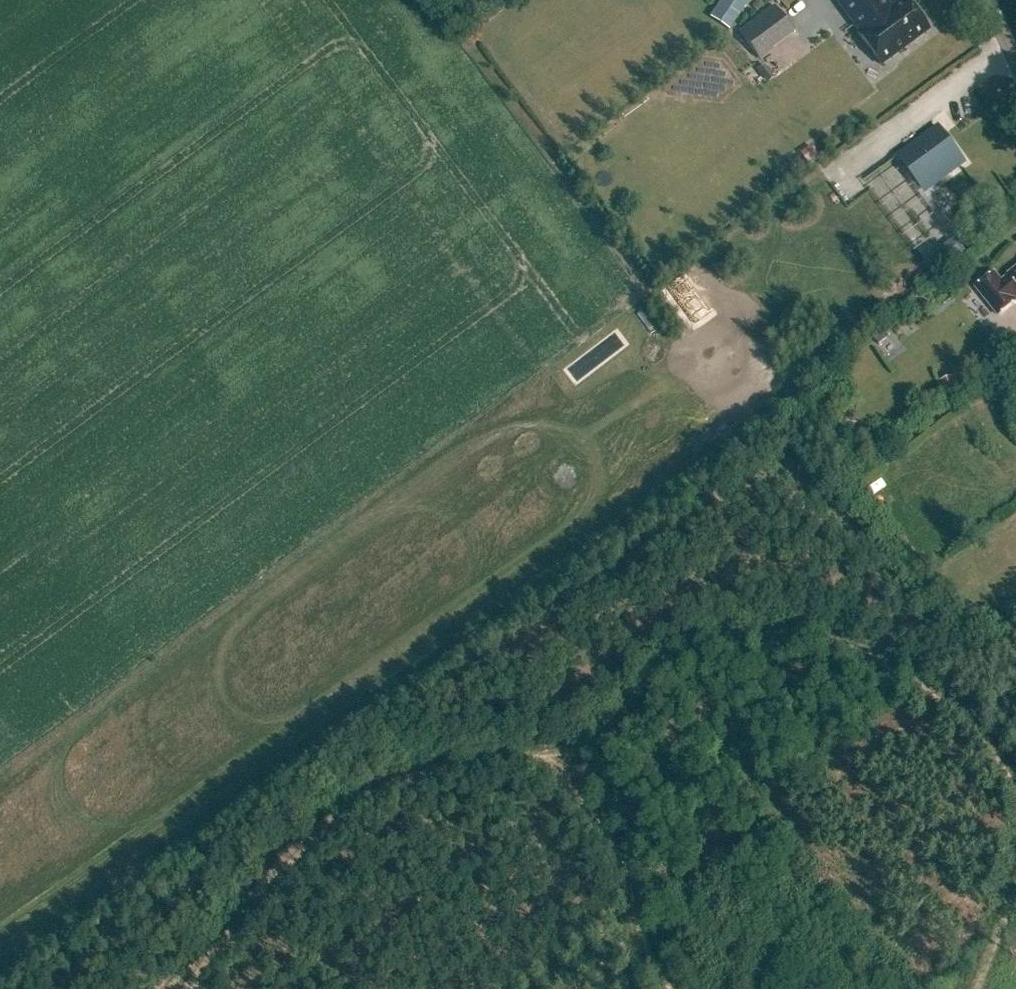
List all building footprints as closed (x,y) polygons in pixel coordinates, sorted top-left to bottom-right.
[(746,5),(739,0),(722,0),(710,18),(729,30),(746,5)] [(907,0),(901,0),(891,8),(886,0),(841,0),(838,2),(859,31),(857,33),(881,65),(929,30),(907,0)] [(739,33),(758,59),(770,50),(751,24),(739,33)] [(964,163),(944,135),(933,143),(927,135),(899,156),(918,182),(934,171),(941,180),(964,163)] [(812,147),(802,155),(810,165),(820,157),(812,147)] [(961,253),(954,243),(927,263),(935,273),(961,253)] [(1009,274),(1010,275),(1002,281),(995,273),(976,288),(999,316),(1015,302),(1015,299),(1015,298),(1015,268),(1009,274)] [(883,332),(874,339),(879,345),(887,338),(883,332)] [(938,382),(942,394),(959,388),(955,376),(938,382)]
